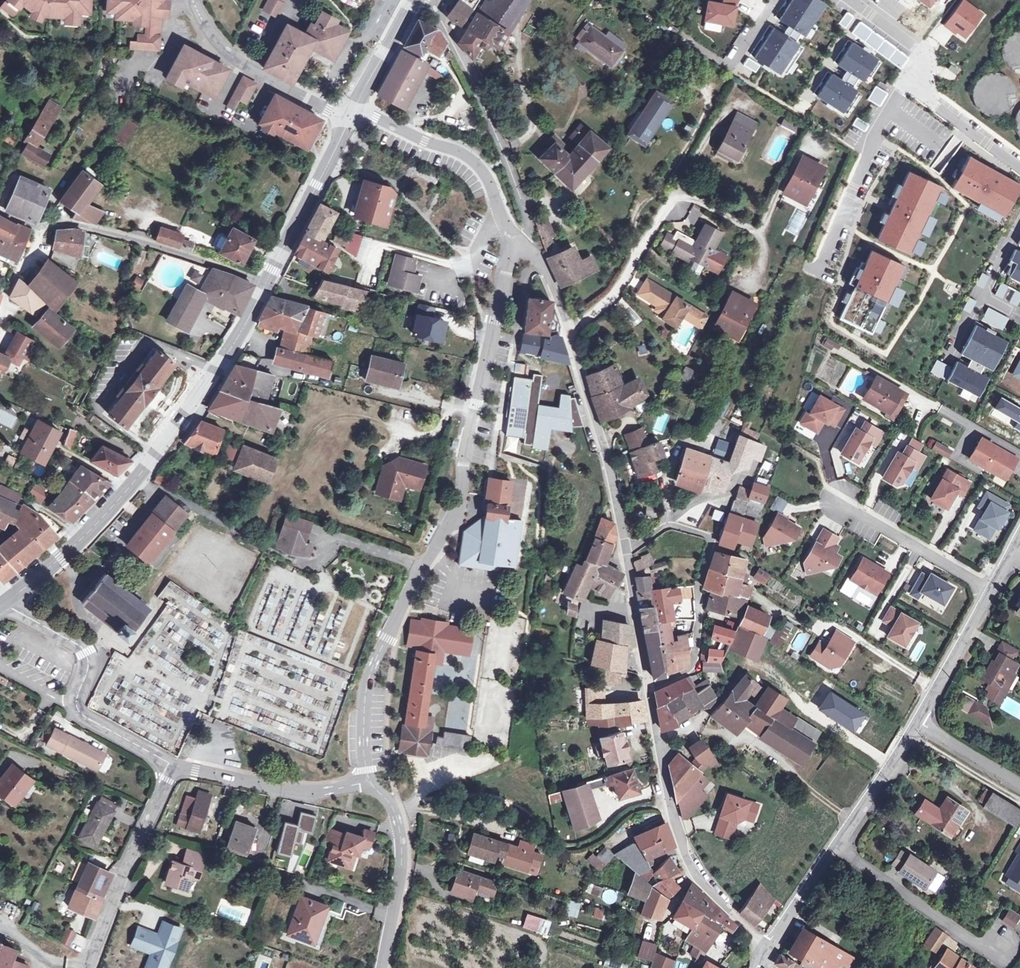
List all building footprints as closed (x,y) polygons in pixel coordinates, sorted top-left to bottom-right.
[(1,6),(12,15),(21,3),(31,10),(42,15),(64,16),(77,17),(78,10),(88,10),(89,0),(5,0),(1,6)] [(106,8),(114,8),(114,15),(116,17),(132,18),(146,19),(146,24),(145,34),(138,34),(138,40),(137,48),(158,49),(160,15),(161,15),(162,0),(106,0),(106,8)] [(264,9),(277,16),(283,4),(281,2),(282,0),(268,0),(264,9)] [(448,19),(460,26),(476,2),(477,0),(458,0),(448,13),(448,19)] [(476,16),(504,33),(524,0),(493,0),(490,4),(484,1),(476,16)] [(709,3),(706,22),(735,26),(737,7),(735,7),(738,0),(724,0),(721,4),(709,3)] [(774,28),(754,58),(780,75),(800,44),(796,42),(801,34),(805,36),(813,23),(809,20),(822,1),(820,0),(792,0),(779,20),(792,28),(787,36),(774,28)] [(963,1),(946,24),(944,25),(951,30),(952,28),(955,30),(964,37),(981,14),(963,1)] [(42,15),(31,10),(29,16),(40,20),(42,15)] [(286,25),(268,59),(292,71),(296,74),(310,46),(328,56),(330,52),(334,54),(345,34),(340,32),(342,28),(334,23),(336,19),(322,11),(312,29),(308,27),(304,34),(286,25)] [(842,25),(846,28),(854,17),(849,13),(847,12),(839,23),(842,25)] [(460,45),(470,57),(478,46),(483,49),(488,42),(495,47),(498,43),(504,33),(476,16),(468,31),(459,43),(460,45)] [(438,30),(418,20),(404,46),(421,54),(425,47),(438,55),(445,42),(438,30)] [(856,35),(900,69),(901,68),(908,59),(860,22),(852,32),(856,35)] [(944,46),(954,34),(941,23),(931,34),(944,46)] [(589,28),(585,25),(576,37),(580,40),(580,41),(587,46),(586,47),(610,65),(622,51),(590,27),(589,28)] [(671,28),(667,33),(674,38),(678,33),(671,28)] [(1008,37),(1005,41),(1003,45),(1002,50),(1002,55),(1003,60),(1005,64),(1008,68),(1012,71),(1016,73),(1019,74),(1019,31),(1016,32),(1012,34),(1008,37)] [(504,33),(498,43),(502,45),(508,36),(504,33)] [(851,73),(850,74),(845,82),(834,75),(833,74),(828,81),(818,96),(827,103),(842,112),(851,98),(857,90),(853,87),(858,80),(859,78),(863,81),(871,67),(869,66),(875,57),(853,42),(838,65),(851,73)] [(198,52),(184,45),(169,73),(170,73),(167,79),(180,86),(183,80),(209,94),(210,93),(214,96),(228,69),(197,53),(198,52)] [(447,68),(453,57),(448,47),(441,65),(447,68)] [(396,60),(378,94),(404,107),(427,64),(405,53),(396,60)] [(744,65),(755,72),(760,65),(748,58),(744,65)] [(292,71),(268,59),(264,68),(287,80),(292,71)] [(947,69),(955,74),(958,70),(950,65),(947,69)] [(995,73),(990,74),(985,75),(981,78),(978,81),(975,85),(974,90),(973,95),(974,99),(976,104),(978,108),(982,111),(986,114),(990,115),(995,116),(1000,115),(1004,114),(1008,111),(1012,108),(1014,103),(1016,99),(1016,94),(1016,89),(1014,85),(1011,81),(1008,78),(1004,75),(999,74),(995,73)] [(244,77),(240,84),(253,90),(256,84),(244,77)] [(253,90),(240,84),(234,96),(246,103),(253,90)] [(875,86),(872,90),(867,99),(879,106),(884,98),(887,93),(875,86)] [(632,128),(628,135),(641,143),(645,137),(669,101),(655,92),(632,128)] [(274,100),(293,110),(294,109),(295,105),(275,95),(261,122),(262,123),(274,100)] [(237,99),(234,97),(229,105),(233,108),(237,99)] [(274,100),(262,123),(307,146),(319,123),(314,121),(316,117),(301,109),(300,111),(294,109),(293,110),(274,100)] [(59,107),(49,101),(23,141),(26,143),(27,143),(34,147),(59,107)] [(669,101),(641,143),(644,145),(671,102),(669,101)] [(854,122),(852,125),(864,132),(865,130),(868,124),(856,117),(854,122)] [(733,122),(718,149),(732,157),(735,158),(741,146),(742,147),(751,132),(733,122)] [(570,137),(578,144),(588,132),(580,125),(570,137)] [(774,135),(781,139),(784,133),(777,129),(774,135)] [(12,144),(16,137),(6,131),(3,138),(12,144)] [(596,159),(606,148),(588,132),(578,144),(596,159)] [(540,158),(555,173),(568,158),(561,152),(565,147),(554,136),(549,142),(552,145),(549,148),(540,158)] [(304,151),(307,146),(299,142),(297,147),(304,151)] [(39,161),(44,152),(34,147),(27,143),(26,143),(22,152),(39,161)] [(581,176),(596,159),(578,144),(568,158),(555,173),(571,188),(581,176)] [(731,160),(732,157),(718,149),(716,152),(731,160)] [(48,155),(44,152),(39,161),(43,164),(48,155)] [(1015,195),(1019,186),(1019,185),(968,156),(966,159),(957,176),(950,187),(978,202),(999,214),(1003,216),(1006,212),(1015,195)] [(800,193),(808,198),(823,169),(802,158),(783,193),(796,200),(800,193)] [(92,171),(85,166),(60,202),(75,212),(71,218),(94,223),(102,212),(83,203),(97,182),(94,180),(89,176),(92,171)] [(97,175),(92,171),(89,176),(94,180),(97,175)] [(884,222),(876,239),(908,254),(910,250),(914,241),(915,239),(919,232),(927,215),(934,199),(938,191),(940,186),(908,171),(895,198),(892,197),(888,204),(891,206),(884,222)] [(6,210),(35,222),(48,189),(20,177),(6,210)] [(386,185),(366,180),(355,216),(385,225),(393,193),(386,185)] [(934,199),(939,202),(943,194),(938,191),(934,199)] [(796,200),(804,204),(808,198),(800,193),(796,200)] [(999,214),(978,202),(976,206),(998,218),(999,214)] [(692,204),(685,223),(696,227),(703,208),(692,204)] [(334,213),(319,206),(305,233),(319,241),(320,239),(334,213)] [(919,232),(924,234),(932,217),(927,215),(919,232)] [(15,225),(0,217),(0,237),(8,240),(9,238),(10,236),(15,225)] [(547,222),(536,226),(541,241),(549,237),(553,235),(547,222)] [(10,236),(24,242),(29,230),(16,224),(15,225),(10,236)] [(721,233),(704,225),(693,247),(672,236),(669,241),(663,238),(656,250),(663,254),(666,249),(686,260),(688,257),(702,265),(707,267),(716,272),(724,256),(715,252),(712,250),(721,233)] [(157,240),(177,247),(180,239),(182,235),(160,228),(157,240)] [(232,228),(230,233),(228,236),(221,233),(218,233),(213,243),(214,246),(221,250),(220,251),(241,262),(253,239),(232,228)] [(65,231),(57,230),(53,249),(79,257),(82,231),(73,230),(71,229),(67,230),(65,231)] [(337,251),(319,241),(305,233),(294,253),(326,270),(337,251)] [(361,236),(351,233),(347,241),(345,246),(344,248),(356,255),(361,236)] [(335,235),(332,241),(345,246),(347,241),(335,235)] [(24,242),(10,236),(9,238),(8,240),(0,237),(0,253),(16,260),(24,242)] [(549,237),(541,241),(541,243),(546,253),(548,253),(548,252),(548,250),(549,247),(551,245),(553,244),(549,237)] [(180,239),(177,247),(189,251),(192,244),(180,239)] [(915,253),(919,244),(921,241),(915,239),(914,241),(910,250),(915,253)] [(572,248),(549,259),(560,286),(585,274),(579,262),(572,248)] [(1006,273),(1009,275),(1008,276),(1019,283),(1019,250),(1019,252),(1015,249),(1009,260),(1015,263),(1013,266),(1010,264),(1006,273)] [(899,263),(871,250),(864,263),(861,262),(859,265),(850,285),(854,286),(848,299),(838,319),(856,327),(854,330),(862,333),(863,331),(871,334),(872,331),(878,318),(879,317),(886,302),(893,286),(894,285),(897,279),(892,277),(899,263)] [(395,256),(389,284),(415,291),(419,278),(409,275),(413,261),(395,256)] [(579,262),(585,274),(596,268),(591,256),(579,262)] [(701,267),(702,265),(688,257),(686,260),(701,267)] [(30,286),(56,307),(75,282),(49,262),(30,286)] [(903,265),(899,263),(892,277),(897,279),(903,265)] [(200,285),(207,269),(193,264),(187,280),(200,285)] [(223,307),(238,314),(252,286),(231,276),(212,270),(203,286),(214,291),(212,295),(218,298),(214,303),(223,308),(223,307)] [(982,289),(985,284),(989,277),(982,273),(978,280),(975,285),(976,285),(982,289)] [(142,282),(136,278),(132,285),(139,289),(142,282)] [(34,314),(37,310),(32,306),(36,301),(38,297),(24,284),(18,280),(11,297),(34,314)] [(361,307),(365,291),(321,280),(313,295),(361,307)] [(682,316),(688,305),(676,298),(672,299),(670,294),(648,280),(639,294),(658,306),(655,310),(661,314),(665,316),(663,319),(676,326),(679,321),(677,317),(682,316)] [(1008,286),(1001,283),(996,291),(994,295),(1001,298),(1003,295),(1008,286)] [(199,292),(186,285),(167,320),(182,329),(193,308),(191,307),(198,295),(200,292),(199,292)] [(198,295),(214,303),(218,298),(212,295),(214,291),(203,286),(199,292),(200,292),(198,295)] [(886,302),(892,305),(900,289),(893,286),(886,302)] [(1009,302),(1016,306),(1017,303),(1019,298),(1019,293),(1015,291),(1010,299),(1009,302)] [(732,293),(714,327),(729,335),(736,321),(743,325),(754,304),(732,293)] [(307,307),(271,297),(266,306),(258,323),(259,324),(259,326),(271,329),(271,328),(277,330),(278,327),(288,329),(311,335),(316,336),(323,311),(307,307)] [(976,301),(970,298),(969,297),(963,310),(970,313),(976,301)] [(550,301),(527,298),(523,331),(546,333),(550,301)] [(41,305),(36,301),(32,306),(37,310),(41,305)] [(445,322),(431,319),(433,307),(420,304),(412,334),(426,338),(440,341),(445,322)] [(1008,318),(988,308),(982,320),(1002,330),(1008,318)] [(72,330),(49,309),(35,325),(60,345),(72,330)] [(707,317),(701,313),(697,320),(703,323),(707,317)] [(883,321),(878,318),(872,331),(877,333),(883,321)] [(737,338),(743,325),(736,321),(729,335),(737,338)] [(1002,339),(975,325),(960,354),(978,363),(983,366),(987,368),(998,347),(1002,339)] [(305,355),(311,335),(288,329),(286,334),(285,339),(284,339),(281,349),(278,348),(274,361),(308,371),(312,357),(305,355)] [(31,340),(19,333),(10,350),(28,361),(30,358),(36,347),(29,343),(31,340)] [(520,352),(526,354),(567,363),(560,338),(554,336),(552,340),(523,335),(520,352)] [(832,345),(834,342),(828,338),(823,345),(830,349),(832,345)] [(1002,339),(998,347),(987,368),(992,371),(1003,350),(1007,342),(1002,339)] [(175,364),(157,350),(144,366),(121,398),(108,414),(126,428),(144,405),(148,400),(156,390),(158,387),(157,386),(175,364)] [(272,376),(255,370),(259,358),(242,353),(228,378),(221,391),(209,408),(238,419),(270,430),(278,408),(273,406),(263,403),(266,396),(272,376)] [(0,356),(0,371),(3,372),(9,360),(0,356)] [(368,369),(366,377),(381,380),(387,382),(398,384),(403,364),(389,361),(371,356),(368,369)] [(331,362),(312,357),(308,371),(327,376),(331,362)] [(956,362),(952,370),(949,369),(950,367),(937,360),(931,372),(973,394),(982,377),(983,375),(979,373),(974,371),(956,362)] [(513,377),(524,378),(526,365),(515,363),(513,377)] [(983,366),(978,363),(974,371),(979,373),(983,366)] [(117,395),(121,398),(144,366),(141,364),(134,374),(125,385),(117,395)] [(613,365),(586,376),(591,391),(600,421),(615,415),(630,407),(644,397),(636,379),(623,385),(613,365)] [(686,366),(680,378),(687,382),(694,371),(686,366)] [(530,381),(513,378),(506,432),(523,434),(525,434),(523,445),(532,446),(548,447),(550,429),(551,429),(552,424),(571,427),(583,426),(574,397),(569,398),(569,397),(560,395),(558,407),(558,409),(538,406),(538,405),(542,375),(533,374),(532,381),(530,381)] [(982,377),(973,394),(978,397),(987,380),(988,378),(983,375),(982,377)] [(381,380),(366,377),(365,381),(379,385),(386,387),(387,382),(381,380)] [(875,377),(863,398),(887,412),(899,391),(875,377)] [(719,397),(711,413),(720,417),(728,401),(719,397)] [(842,411),(819,397),(810,413),(807,412),(800,424),(816,433),(823,421),(826,423),(827,422),(833,426),(842,411)] [(90,422),(96,426),(100,421),(95,417),(90,422)] [(26,442),(25,443),(20,452),(43,464),(59,432),(37,420),(31,432),(26,442)] [(214,453),(222,429),(200,420),(184,443),(214,453)] [(108,436),(113,429),(100,421),(96,426),(95,427),(108,436)] [(881,433),(864,423),(859,432),(855,429),(841,454),(857,463),(868,443),(874,446),(881,433)] [(26,442),(31,432),(26,429),(20,438),(26,442)] [(69,430),(68,431),(63,446),(68,449),(75,433),(69,430)] [(647,445),(642,430),(625,436),(631,452),(633,461),(638,476),(655,470),(651,458),(662,454),(658,442),(656,442),(647,445)] [(751,440),(738,435),(729,461),(741,464),(745,454),(751,440)] [(225,457),(233,460),(238,449),(235,448),(238,442),(232,439),(225,457)] [(762,444),(751,440),(745,454),(757,457),(762,444)] [(937,443),(932,450),(946,458),(951,450),(937,443)] [(977,465),(983,468),(995,447),(989,443),(977,465)] [(83,451),(80,455),(116,474),(130,460),(102,446),(94,455),(88,452),(87,453),(83,451)] [(235,468),(257,478),(267,481),(270,474),(276,459),(243,446),(235,468)] [(895,486),(901,484),(910,467),(916,470),(923,457),(906,447),(901,456),(897,454),(882,479),(895,486)] [(995,447),(983,468),(1004,480),(1016,459),(995,447)] [(710,457),(686,450),(681,464),(676,479),(700,487),(714,492),(715,488),(720,490),(726,472),(729,463),(710,457)] [(7,456),(3,466),(9,469),(13,459),(7,456)] [(381,476),(377,489),(400,496),(403,484),(415,488),(422,465),(411,461),(405,465),(405,467),(403,468),(398,458),(384,465),(389,475),(387,477),(385,474),(381,476)] [(425,465),(422,465),(415,488),(418,489),(425,465)] [(80,467),(70,482),(93,498),(108,483),(104,480),(80,467)] [(930,500),(946,509),(955,493),(961,497),(969,484),(947,471),(930,500)] [(169,480),(157,473),(153,481),(165,487),(169,480)] [(466,535),(462,565),(479,567),(480,562),(484,563),(483,568),(496,570),(503,564),(514,566),(521,521),(506,518),(509,498),(511,482),(491,479),(485,517),(483,517),(464,531),(466,535)] [(70,521),(93,498),(70,482),(66,487),(63,493),(50,508),(70,521)] [(517,483),(511,482),(509,498),(515,499),(517,483)] [(765,486),(753,483),(751,491),(749,496),(764,501),(769,484),(766,483),(765,486)] [(43,488),(35,484),(28,496),(40,503),(44,496),(40,493),(43,488)] [(13,502),(14,502),(17,502),(21,495),(0,485),(0,497),(13,502)] [(751,491),(740,487),(736,497),(728,514),(721,535),(719,542),(730,546),(733,547),(735,540),(742,518),(747,500),(749,496),(751,491)] [(399,498),(400,496),(377,489),(376,492),(399,498)] [(1008,506),(986,493),(978,508),(985,512),(974,530),(988,539),(995,528),(996,529),(1006,513),(1004,512),(1008,506)] [(165,496),(126,545),(148,562),(186,513),(165,496)] [(782,513),(788,501),(776,496),(771,508),(782,513)] [(0,497),(0,511),(7,514),(9,511),(14,502),(13,502),(0,497)] [(0,547),(0,554),(15,571),(56,535),(38,514),(37,515),(32,511),(26,507),(19,510),(18,513),(9,511),(7,514),(0,511),(0,526),(3,527),(6,520),(24,527),(0,547)] [(304,543),(311,521),(287,513),(277,547),(288,553),(289,550),(308,556),(311,546),(304,543)] [(792,539),(798,528),(785,521),(786,519),(777,514),(763,538),(765,546),(780,542),(792,539)] [(613,522),(601,518),(585,560),(582,566),(576,564),(569,580),(563,592),(564,593),(581,600),(587,588),(589,585),(604,594),(610,583),(616,587),(622,575),(622,574),(604,564),(611,543),(615,534),(613,522)] [(757,523),(742,518),(735,540),(750,545),(757,523)] [(81,529),(61,549),(66,554),(85,534),(81,529)] [(803,564),(806,574),(822,570),(834,566),(839,557),(833,554),(835,550),(832,548),(837,539),(823,530),(803,564)] [(712,591),(720,593),(720,592),(736,595),(739,583),(744,584),(746,574),(742,573),(744,560),(728,556),(714,552),(709,568),(703,587),(712,591)] [(1,581),(15,571),(0,554),(0,580),(1,581)] [(642,559),(645,567),(653,565),(649,554),(641,557),(642,559)] [(634,562),(636,570),(645,567),(642,559),(634,562)] [(878,588),(887,573),(862,559),(850,580),(868,591),(872,585),(878,588)] [(665,560),(655,564),(657,571),(667,568),(665,560)] [(763,583),(768,574),(760,569),(755,577),(763,583)] [(109,572),(83,604),(118,632),(118,633),(128,641),(137,629),(136,628),(153,607),(143,600),(145,597),(138,592),(136,594),(109,572)] [(920,592),(942,605),(952,588),(930,575),(928,579),(921,575),(909,595),(916,599),(920,592)] [(636,578),(638,591),(650,590),(658,589),(657,585),(650,586),(648,577),(636,578)] [(609,598),(616,587),(610,583),(604,594),(609,598)] [(751,586),(744,584),(739,583),(736,595),(748,598),(751,586)] [(167,584),(160,595),(167,599),(173,588),(167,584)] [(875,595),(878,588),(872,585),(868,591),(875,595)] [(679,586),(658,589),(650,590),(638,591),(637,591),(640,607),(643,623),(656,621),(667,620),(674,619),(671,600),(682,599),(679,586)] [(708,606),(707,608),(731,613),(732,612),(741,615),(745,606),(748,598),(736,595),(720,592),(720,593),(712,591),(711,595),(708,606)] [(922,594),(918,600),(928,605),(931,599),(922,594)] [(568,603),(564,612),(571,614),(574,605),(568,603)] [(768,616),(745,606),(741,615),(737,625),(760,635),(768,616)] [(891,623),(893,625),(887,637),(903,646),(916,624),(890,608),(882,622),(889,626),(891,623)] [(422,619),(421,622),(427,623),(426,628),(429,629),(432,626),(435,629),(439,630),(440,625),(446,626),(447,623),(422,619)] [(403,745),(403,751),(427,755),(429,740),(422,739),(426,716),(434,663),(441,664),(443,651),(468,654),(472,630),(446,626),(440,625),(439,630),(435,629),(432,626),(429,629),(426,628),(427,623),(421,622),(411,620),(407,645),(422,647),(421,651),(416,650),(406,722),(407,723),(407,727),(406,732),(411,733),(410,736),(406,739),(409,743),(408,746),(403,745)] [(643,623),(653,678),(672,673),(678,670),(684,667),(687,665),(689,658),(686,634),(676,635),(676,633),(670,634),(667,620),(656,621),(643,623)] [(596,639),(591,663),(622,670),(623,650),(634,651),(634,645),(631,626),(603,623),(602,641),(596,639)] [(781,624),(769,642),(771,644),(778,648),(789,628),(781,624)] [(737,625),(734,631),(723,657),(742,666),(745,660),(748,653),(757,658),(765,639),(766,637),(760,635),(737,625)] [(734,631),(714,626),(711,637),(722,641),(717,650),(708,649),(708,657),(707,662),(720,662),(723,657),(734,631)] [(836,674),(858,642),(837,628),(827,643),(820,639),(808,656),(836,674)] [(917,659),(925,643),(918,640),(911,656),(917,659)] [(745,660),(754,664),(757,658),(748,653),(745,660)] [(1013,661),(999,653),(994,661),(992,660),(984,674),(992,678),(990,682),(1006,690),(1015,674),(1012,672),(1008,670),(1013,661)] [(703,670),(724,671),(720,662),(707,662),(705,661),(704,667),(703,670)] [(1017,663),(1013,661),(1008,670),(1012,672),(1017,663)] [(759,686),(745,675),(712,714),(736,732),(745,720),(761,732),(758,736),(800,762),(811,744),(787,728),(794,718),(777,708),(783,697),(768,688),(757,707),(754,705),(753,707),(743,699),(748,693),(752,695),(759,686)] [(695,686),(688,676),(685,678),(691,686),(695,692),(706,686),(710,686),(707,680),(695,686)] [(654,692),(657,706),(664,702),(678,693),(691,686),(685,678),(669,685),(654,692)] [(1002,696),(1006,690),(990,682),(987,687),(1002,696)] [(702,703),(695,692),(691,686),(678,693),(688,711),(700,705),(702,703)] [(706,686),(695,692),(702,703),(700,705),(701,707),(709,706),(710,705),(717,697),(711,686),(710,686),(706,686)] [(645,719),(642,702),(628,704),(627,702),(613,704),(603,704),(604,690),(585,690),(587,715),(596,716),(598,722),(599,727),(624,724),(630,721),(631,720),(645,719)] [(678,693),(664,702),(674,720),(688,711),(678,693)] [(674,720),(664,702),(657,706),(661,729),(676,724),(674,720)] [(966,718),(972,721),(978,709),(972,706),(966,718)] [(982,712),(978,709),(972,721),(985,730),(982,712)] [(433,717),(426,716),(422,739),(429,740),(433,717)] [(818,733),(794,718),(787,728),(811,744),(818,733)] [(42,738),(49,741),(54,731),(48,727),(42,738)] [(399,751),(403,751),(403,745),(408,746),(409,743),(406,739),(410,736),(411,733),(406,732),(407,727),(403,727),(399,751)] [(49,741),(47,745),(97,771),(105,754),(55,728),(54,731),(49,741)] [(437,736),(436,744),(440,745),(467,750),(470,735),(443,731),(442,737),(437,736)] [(627,758),(621,731),(600,737),(601,744),(594,745),(598,757),(604,755),(606,764),(627,758)] [(690,749),(696,759),(709,763),(712,765),(716,761),(702,741),(690,749)] [(676,802),(678,801),(700,774),(701,772),(691,765),(678,754),(669,766),(676,802)] [(105,772),(112,757),(107,755),(100,769),(105,772)] [(701,772),(709,763),(696,759),(691,765),(701,772)] [(0,781),(0,795),(14,805),(24,791),(20,789),(28,778),(12,765),(0,781)] [(612,776),(612,775),(587,782),(589,791),(608,785),(608,784),(614,782),(619,797),(639,791),(632,770),(612,776)] [(687,818),(698,804),(690,798),(698,789),(706,779),(700,774),(678,801),(683,817),(687,818)] [(32,781),(28,778),(20,789),(24,791),(32,781)] [(598,818),(589,791),(587,782),(562,790),(565,798),(574,829),(598,818)] [(986,788),(980,799),(985,803),(983,805),(1016,825),(1019,818),(1019,808),(986,788)] [(698,804),(706,795),(698,789),(690,798),(698,804)] [(549,803),(565,798),(562,790),(547,795),(549,803)] [(721,814),(718,825),(731,830),(735,820),(742,816),(751,819),(757,804),(727,793),(720,814),(721,814)] [(197,794),(195,800),(207,803),(209,797),(197,794)] [(101,797),(98,803),(112,810),(115,804),(101,797)] [(178,825),(186,828),(195,800),(187,797),(178,825)] [(936,805),(927,820),(950,834),(966,809),(947,797),(941,806),(936,805)] [(195,800),(186,828),(198,832),(207,803),(195,800)] [(97,803),(79,837),(95,845),(113,811),(112,810),(98,803),(97,803)] [(311,834),(316,816),(300,812),(297,824),(287,822),(286,829),(282,828),(276,853),(290,856),(293,844),(300,845),(303,832),(311,834)] [(237,822),(228,846),(246,852),(254,829),(237,822)] [(616,856),(634,871),(638,874),(649,867),(644,858),(640,848),(659,839),(663,850),(673,846),(665,823),(635,837),(637,843),(616,856)] [(729,837),(731,830),(718,825),(715,833),(729,837)] [(196,838),(198,832),(186,828),(184,834),(196,838)] [(363,830),(361,837),(369,840),(372,832),(363,830)] [(333,840),(327,860),(345,866),(349,852),(353,853),(356,854),(359,846),(367,848),(369,840),(361,837),(345,832),(343,839),(342,843),(333,840)] [(490,838),(474,833),(467,852),(526,872),(529,863),(537,866),(541,855),(522,849),(522,851),(516,849),(517,847),(506,844),(505,847),(488,841),(490,838)] [(506,844),(490,838),(488,841),(505,847),(506,844)] [(640,848),(644,858),(651,855),(663,850),(659,839),(640,848)] [(603,845),(588,861),(600,872),(615,855),(603,845)] [(187,851),(185,859),(202,864),(204,856),(187,851)] [(349,867),(353,853),(349,852),(345,866),(349,867)] [(1007,874),(1009,875),(1019,882),(1019,852),(1007,874)] [(909,853),(898,870),(910,878),(912,876),(925,885),(935,870),(909,853)] [(655,862),(651,855),(644,858),(649,867),(655,862)] [(658,880),(667,876),(676,873),(678,872),(668,857),(666,858),(652,873),(651,873),(658,880)] [(172,862),(165,884),(187,890),(191,876),(193,869),(200,871),(202,864),(185,859),(182,866),(172,862)] [(228,859),(226,866),(238,870),(240,863),(228,859)] [(109,872),(89,863),(78,886),(77,888),(98,897),(109,872)] [(649,867),(638,874),(645,879),(651,873),(652,873),(649,867)] [(198,878),(200,871),(193,869),(191,876),(198,878)] [(935,870),(925,885),(934,891),(943,876),(935,870)] [(458,871),(451,891),(470,898),(474,888),(491,894),(495,883),(458,871)] [(638,874),(634,871),(627,894),(645,899),(640,914),(658,919),(667,897),(652,885),(645,879),(638,874)] [(1009,875),(1005,883),(1019,891),(1019,882),(1009,875)] [(678,887),(667,876),(658,880),(652,885),(667,897),(672,893),(678,887)] [(600,897),(603,888),(589,882),(585,891),(600,897)] [(760,883),(740,910),(739,912),(755,924),(774,899),(760,883)] [(691,884),(682,900),(702,911),(709,900),(691,884)] [(98,897),(77,888),(69,906),(94,917),(102,898),(98,897)] [(602,900),(615,900),(615,890),(603,890),(602,900)] [(301,898),(287,934),(307,941),(314,922),(320,924),(327,907),(301,898)] [(565,915),(577,917),(580,903),(568,900),(565,915)] [(693,927),(702,911),(682,900),(673,915),(675,917),(693,927)] [(709,900),(702,911),(721,923),(719,925),(730,931),(734,925),(724,914),(709,900)] [(767,912),(772,915),(781,904),(777,900),(767,912)] [(232,919),(246,923),(250,909),(236,905),(232,919)] [(594,907),(593,917),(603,919),(604,909),(594,907)] [(1010,910),(1004,920),(1012,925),(1018,916),(1010,910)] [(704,951),(719,925),(721,923),(702,911),(693,927),(689,934),(686,939),(685,940),(695,946),(690,955),(696,958),(694,961),(697,963),(699,959),(701,960),(705,952),(704,951)] [(537,932),(542,918),(527,914),(522,928),(537,932)] [(689,934),(693,927),(675,917),(671,923),(689,934)] [(314,943),(320,924),(314,922),(307,941),(314,943)] [(164,923),(159,935),(139,928),(132,946),(152,953),(147,967),(167,967),(182,930),(164,923)] [(935,926),(923,945),(936,954),(949,935),(935,926)] [(60,942),(69,946),(75,934),(66,929),(60,942)] [(810,964),(824,940),(804,929),(790,953),(810,964)] [(824,940),(810,964),(817,967),(827,967),(838,949),(824,940)] [(642,941),(638,955),(650,959),(654,944),(642,941)] [(27,965),(11,959),(15,949),(6,945),(5,946),(0,944),(0,967),(26,967),(27,965)] [(651,967),(673,967),(681,950),(673,946),(667,960),(654,954),(650,967),(651,967)] [(932,967),(975,967),(946,948),(932,967)] [(805,967),(779,953),(774,963),(783,967),(804,967),(805,967)] [(606,965),(615,967),(626,967),(627,965),(609,958),(606,965)]
